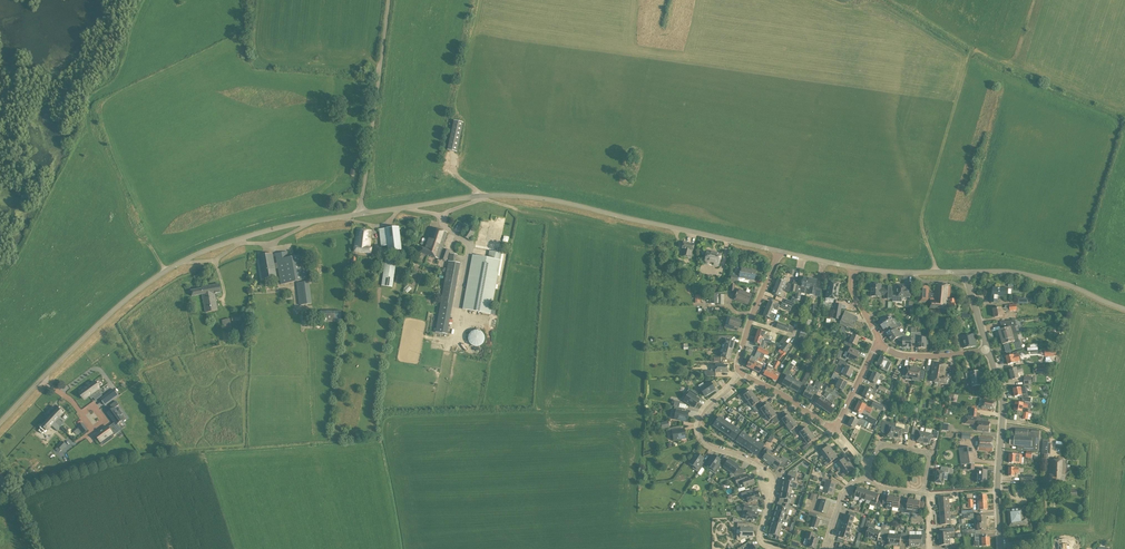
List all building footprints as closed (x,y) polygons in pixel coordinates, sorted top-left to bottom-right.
[(469,240),(477,228),(469,224),(462,236),(469,240)] [(388,252),(402,250),(399,227),(385,229),(388,252)] [(441,251),(447,233),(432,228),(425,249),(422,248),(420,253),(438,259),(446,262),(449,251),(444,250),(443,252),(441,251)] [(371,254),(372,249),(370,248),(371,239),(370,239),(371,231),(357,229),(355,246),(354,252),(371,254)] [(691,258),(693,250),(694,244),(683,242),(682,248),(681,255),(691,258)] [(276,276),(275,269),(278,268),(281,284),(309,279),(305,254),(289,257),(288,251),(276,254),(277,263),(274,263),(272,253),(259,256),(263,279),(276,276)] [(491,314),(501,253),(489,251),(488,258),(472,255),(462,309),(491,314)] [(704,264),(714,266),(717,267),(721,254),(707,251),(704,264)] [(392,287),(396,261),(385,259),(381,285),(392,287)] [(460,263),(448,261),(435,333),(447,335),(460,263)] [(754,280),(756,270),(741,267),(739,277),(754,280)] [(806,290),(805,290),(807,277),(802,276),(801,286),(797,286),(796,293),(795,299),(800,300),(801,294),(800,294),(800,293),(805,294),(806,291),(806,290)] [(805,290),(806,290),(807,288),(810,289),(809,294),(820,296),(822,287),(816,286),(817,279),(807,277),(805,290)] [(775,286),(782,289),(790,292),(796,293),(797,286),(798,280),(794,280),(793,282),(791,284),(778,279),(775,286)] [(299,305),(312,303),(309,281),(296,282),(299,305)] [(837,300),(839,283),(828,281),(826,298),(837,300)] [(214,294),(221,293),(220,284),(201,288),(202,289),(191,291),(192,296),(203,294),(206,312),(217,310),(214,294)] [(891,299),(892,287),(885,287),(885,289),(881,289),(881,284),(872,284),(872,285),(871,286),(871,288),(872,289),(871,296),(881,297),(881,295),(885,295),(885,299),(891,299)] [(956,310),(956,299),(950,299),(951,285),(936,284),(935,295),(934,295),(934,294),(930,293),(929,298),(931,298),(930,308),(956,310)] [(910,296),(911,289),(906,289),(906,288),(903,288),(903,285),(897,285),(897,289),(896,289),(896,292),(897,292),(897,297),(906,297),(906,296),(910,296)] [(782,289),(775,286),(772,293),(782,298),(784,292),(781,291),(782,289)] [(917,302),(929,302),(929,286),(917,286),(917,302)] [(1004,296),(1004,295),(1008,296),(1009,288),(993,287),(993,293),(991,293),(991,302),(998,303),(998,296),(1004,296)] [(734,299),(741,302),(743,297),(742,297),(740,296),(741,295),(740,295),(742,290),(738,289),(736,293),(734,299)] [(743,297),(741,302),(748,304),(752,294),(742,290),(740,295),(741,295),(740,296),(742,297),(743,297)] [(715,294),(715,303),(717,303),(717,305),(724,305),(724,294),(715,294)] [(766,308),(777,312),(780,305),(776,304),(769,301),(766,308)] [(780,307),(790,311),(792,306),(788,304),(787,305),(782,302),(780,307)] [(842,305),(835,304),(832,319),(839,320),(841,308),(842,305)] [(777,312),(766,308),(763,315),(770,318),(774,320),(777,312)] [(1003,316),(1002,312),(1006,311),(1006,308),(1002,308),(993,309),(995,317),(1003,316)] [(321,322),(341,322),(341,311),(338,311),(321,311),(321,322)] [(852,327),(856,320),(851,318),(853,315),(845,311),(840,321),(841,322),(840,323),(847,327),(848,325),(852,327)] [(891,328),(898,323),(894,319),(891,321),(887,316),(885,318),(884,317),(881,319),(882,320),(879,322),(884,329),(889,325),(891,328)] [(229,318),(222,320),(224,331),(232,329),(229,318)] [(741,326),(742,323),(741,322),(741,321),(731,318),(729,324),(726,323),(724,327),(732,329),(733,327),(734,326),(739,328),(740,326),(741,326)] [(1016,320),(1000,321),(1003,329),(998,330),(1001,337),(1017,332),(1015,327),(1018,327),(1016,320)] [(787,332),(789,326),(778,322),(776,327),(787,332)] [(898,323),(891,328),(893,330),(888,334),(892,341),(897,338),(898,340),(900,340),(903,334),(903,333),(901,332),(899,333),(896,329),(898,327),(899,328),(901,327),(902,325),(900,322),(898,323)] [(765,331),(758,329),(756,336),(769,340),(771,336),(763,334),(765,331)] [(801,329),(798,339),(798,340),(805,341),(804,341),(806,335),(808,330),(801,329)] [(477,330),(476,330),(474,330),(473,331),(471,332),(469,334),(469,335),(468,336),(468,338),(468,340),(468,341),(469,341),(469,343),(470,344),(471,345),(473,346),(475,346),(476,347),(477,347),(478,346),(480,346),(481,345),(482,344),(483,343),(484,342),(484,341),(484,340),(485,338),(484,337),(484,335),(484,334),(483,333),(482,332),(480,331),(479,330),(477,330)] [(903,333),(903,334),(900,340),(901,341),(903,341),(903,347),(911,347),(912,336),(915,336),(915,332),(911,332),(911,337),(906,337),(906,335),(903,333)] [(915,332),(915,336),(915,340),(918,340),(918,347),(926,347),(926,344),(928,344),(928,341),(927,340),(927,337),(921,337),(921,332),(915,332)] [(1017,332),(1001,337),(1003,344),(1013,341),(1015,350),(1023,348),(1020,340),(1019,340),(1017,332)] [(850,339),(849,342),(846,341),(844,341),(843,344),(851,347),(853,344),(855,345),(859,337),(853,334),(852,335),(849,334),(847,337),(850,339)] [(962,336),(964,348),(977,345),(975,334),(972,334),(963,335),(962,336)] [(724,348),(732,350),(735,342),(726,340),(726,336),(718,336),(718,341),(726,340),(724,348)] [(754,342),(760,344),(759,346),(763,347),(765,342),(771,343),(771,341),(772,340),(769,340),(756,336),(754,342)] [(785,353),(791,346),(785,342),(780,349),(785,353)] [(757,351),(767,355),(769,352),(759,347),(757,351)] [(859,351),(850,347),(845,359),(849,361),(850,358),(856,361),(859,355),(857,354),(859,351)] [(732,350),(724,348),(721,357),(730,359),(732,350)] [(746,366),(753,369),(756,363),(761,353),(757,351),(754,357),(751,356),(746,366)] [(1006,357),(1008,364),(1021,361),(1020,354),(1018,354),(1017,351),(1012,353),(1013,355),(1006,357)] [(763,366),(759,364),(760,362),(761,363),(765,355),(761,353),(756,363),(753,369),(759,373),(763,366)] [(888,372),(892,362),(888,360),(881,356),(877,365),(881,366),(880,368),(888,372)] [(850,377),(853,369),(846,366),(847,363),(840,360),(838,365),(845,368),(842,373),(850,377)] [(930,381),(936,382),(937,375),(942,376),(944,367),(942,366),(942,364),(933,362),(932,370),(930,381)] [(790,388),(794,379),(791,377),(792,374),(789,372),(794,365),(790,363),(783,374),(786,376),(782,384),(790,388)] [(715,364),(715,365),(711,365),(711,371),(705,371),(705,376),(715,376),(715,372),(727,372),(727,364),(715,364)] [(763,374),(770,378),(773,371),(774,369),(776,370),(778,366),(774,364),(772,367),(768,365),(763,374)] [(937,375),(936,382),(946,383),(948,377),(951,378),(951,374),(953,374),(954,368),(948,367),(948,365),(942,364),(942,366),(944,367),(942,376),(937,375)] [(794,379),(790,388),(797,392),(802,384),(805,386),(812,373),(811,372),(814,367),(811,365),(801,383),(794,379)] [(912,380),(915,367),(908,366),(908,367),(904,366),(902,376),(906,377),(905,379),(912,380)] [(915,367),(912,380),(919,381),(919,379),(923,380),(925,370),(921,369),(921,368),(915,367)] [(1019,378),(1018,372),(1023,371),(1022,367),(1017,368),(1010,369),(1012,379),(1019,378)] [(780,374),(773,371),(770,378),(776,381),(780,374)] [(973,386),(982,385),(979,371),(970,372),(970,373),(963,374),(964,379),(968,378),(968,377),(971,377),(973,386)] [(877,383),(879,380),(882,381),(884,377),(881,375),(874,372),(870,380),(877,383)] [(847,383),(839,379),(840,376),(833,373),(833,374),(831,373),(829,377),(831,378),(836,380),(835,382),(837,383),(835,387),(843,390),(847,383)] [(811,399),(814,394),(816,395),(820,388),(822,384),(820,383),(820,382),(816,381),(814,385),(815,385),(814,387),(809,384),(803,395),(811,399)] [(713,387),(716,385),(714,382),(711,384),(710,382),(700,388),(705,396),(706,395),(707,396),(709,394),(709,393),(715,389),(713,387)] [(91,383),(79,393),(84,399),(91,394),(95,399),(102,395),(97,387),(95,389),(91,383)] [(816,403),(823,408),(828,401),(835,390),(827,386),(824,391),(829,394),(825,399),(821,396),(816,403)] [(870,398),(871,395),(875,396),(877,392),(873,390),(874,390),(867,387),(863,395),(870,398)] [(1022,391),(1026,390),(1025,387),(1022,387),(1014,389),(1015,396),(1022,395),(1022,391)] [(99,398),(104,404),(119,394),(114,388),(99,398)] [(684,400),(694,407),(699,400),(696,398),(698,395),(689,389),(690,390),(684,400)] [(743,395),(744,395),(748,401),(755,396),(751,390),(745,394),(743,395)] [(835,407),(832,404),(836,397),(837,398),(840,393),(835,390),(828,401),(823,408),(830,413),(835,407)] [(755,396),(748,401),(754,409),(760,405),(759,402),(755,396)] [(994,412),(996,400),(984,397),(982,410),(994,412)] [(112,408),(107,411),(115,423),(112,425),(118,433),(122,430),(117,424),(123,420),(120,416),(122,414),(120,410),(117,412),(115,408),(119,405),(116,401),(110,405),(112,408)] [(885,406),(874,401),(872,405),(883,411),(885,406)] [(1014,410),(1017,410),(1016,415),(1021,415),(1022,411),(1023,407),(1028,408),(1031,408),(1032,402),(1031,402),(1025,401),(1025,403),(1023,403),(1016,402),(1014,410)] [(862,413),(864,410),(871,413),(873,409),(866,405),(860,402),(856,410),(862,413)] [(765,414),(772,409),(768,403),(762,407),(760,405),(754,409),(756,412),(761,409),(765,414)] [(972,409),(970,408),(969,416),(976,417),(977,417),(978,409),(977,409),(977,406),(972,406),(972,409)] [(50,417),(60,427),(64,423),(58,418),(65,411),(60,407),(50,417)] [(686,421),(688,413),(684,412),(685,409),(676,407),(675,414),(674,419),(686,421)] [(772,409),(765,414),(769,420),(771,418),(773,421),(777,418),(778,418),(772,409)] [(782,419),(786,425),(793,420),(789,414),(782,419)] [(989,432),(990,422),(983,421),(984,418),(977,417),(976,417),(969,416),(966,416),(966,417),(965,417),(964,424),(975,425),(975,422),(978,422),(977,430),(989,432)] [(57,431),(60,427),(50,417),(40,428),(41,429),(39,431),(42,434),(44,432),(45,433),(51,426),(57,431)] [(718,429),(724,420),(719,417),(718,417),(717,419),(713,426),(714,426),(713,427),(715,428),(715,427),(718,429)] [(852,417),(849,424),(859,430),(861,426),(864,427),(868,429),(871,424),(868,422),(872,424),(871,424),(874,426),(874,425),(875,425),(863,419),(860,418),(859,420),(852,417)] [(723,433),(729,424),(724,420),(718,429),(723,433)] [(793,420),(786,425),(792,433),(796,431),(794,428),(797,425),(793,420)] [(892,426),(893,422),(883,420),(881,430),(885,431),(886,429),(888,429),(887,436),(890,436),(890,438),(894,438),(896,427),(892,426)] [(88,429),(83,423),(78,426),(82,433),(88,429)] [(908,433),(909,425),(897,423),(896,427),(894,438),(898,439),(898,438),(901,438),(902,432),(908,433)] [(729,436),(735,428),(729,424),(723,433),(729,436)] [(107,427),(96,435),(100,442),(112,433),(114,436),(118,433),(112,425),(108,428),(107,427)] [(671,428),(674,440),(681,439),(681,440),(686,439),(684,429),(681,430),(680,426),(669,428),(669,429),(671,428)] [(916,429),(917,427),(913,426),(912,434),(918,435),(917,441),(920,442),(919,443),(923,444),(925,432),(919,431),(919,430),(916,429)] [(803,438),(811,433),(806,427),(799,432),(803,438)] [(734,440),(740,431),(735,428),(729,436),(731,438),(731,439),(733,440),(733,439),(734,440)] [(1038,451),(1040,430),(1015,428),(1015,431),(1011,430),(1010,444),(1014,444),(1014,445),(1018,445),(1018,450),(1038,451)] [(932,432),(932,430),(926,429),(925,432),(923,444),(927,445),(927,443),(930,444),(931,437),(937,438),(939,431),(935,430),(935,432),(932,432)] [(741,445),(747,436),(742,432),(736,441),(737,442),(736,442),(738,443),(741,445)] [(811,433),(803,438),(808,444),(815,439),(811,433)] [(746,448),(752,439),(747,436),(741,445),(746,448)] [(993,451),(994,437),(979,436),(978,450),(993,451)] [(752,452),(758,443),(752,439),(746,448),(752,452)] [(1044,454),(1044,458),(1049,459),(1049,454),(1050,454),(1051,443),(1050,443),(1050,440),(1043,439),(1043,442),(1042,454),(1044,454)] [(62,441),(57,446),(58,447),(61,450),(62,451),(67,445),(62,441)] [(757,456),(765,444),(759,441),(758,443),(752,452),(755,454),(754,454),(756,455),(757,456)] [(820,451),(823,455),(820,457),(821,460),(825,457),(824,457),(833,451),(829,445),(820,451)] [(762,459),(767,462),(773,454),(768,450),(768,449),(766,447),(762,452),(765,454),(762,459)] [(961,464),(975,463),(973,447),(959,448),(961,464)] [(767,462),(772,466),(777,457),(779,455),(774,451),(773,454),(767,462)] [(825,457),(827,461),(824,463),(825,466),(837,457),(833,451),(824,457),(825,457)] [(698,472),(704,463),(701,461),(703,458),(695,453),(693,456),(693,457),(689,463),(699,470),(698,472)] [(1022,463),(1022,457),(1020,457),(1021,454),(1009,454),(1009,462),(1022,463)] [(719,459),(713,455),(706,465),(716,472),(715,474),(721,465),(719,463),(720,461),(718,460),(719,459)] [(783,456),(780,459),(777,457),(772,466),(777,469),(780,465),(783,467),(783,466),(785,468),(792,463),(783,456)] [(837,463),(840,466),(837,469),(838,471),(842,469),(841,469),(850,462),(846,456),(837,463)] [(723,467),(736,475),(746,472),(746,471),(740,467),(739,470),(737,468),(739,466),(733,462),(733,461),(731,460),(730,460),(729,459),(723,467)] [(1065,484),(1066,460),(1050,459),(1050,482),(1065,484)] [(842,469),(844,472),(841,475),(842,477),(854,468),(850,462),(841,469),(842,469)] [(964,466),(964,469),(968,470),(975,470),(979,470),(978,482),(987,483),(988,470),(987,470),(982,470),(983,465),(975,464),(968,464),(968,465),(967,465),(967,466),(964,466)] [(935,482),(943,484),(945,472),(948,473),(949,468),(942,467),(941,471),(937,471),(935,482)] [(1009,476),(1016,476),(1016,473),(1019,473),(1019,468),(1009,467),(1009,476)] [(11,487),(0,469),(0,481),(5,490),(11,487)] [(744,487),(755,483),(752,476),(744,479),(743,475),(735,478),(737,483),(742,481),(744,487)] [(783,480),(782,486),(792,488),(796,489),(797,484),(796,482),(794,482),(795,477),(787,476),(786,481),(783,480)] [(824,486),(834,489),(836,482),(826,479),(826,480),(822,478),(822,481),(826,482),(824,486)] [(834,489),(824,486),(823,490),(819,489),(819,491),(832,495),(834,489)] [(860,498),(863,489),(858,487),(855,496),(860,498)] [(866,499),(869,491),(863,489),(860,498),(866,499)] [(748,502),(760,498),(757,491),(749,494),(748,490),(741,493),(743,500),(747,498),(748,502)] [(871,501),(874,492),(869,491),(866,499),(871,501)] [(791,494),(781,492),(780,498),(785,499),(784,502),(790,503),(791,501),(793,501),(794,495),(791,494)] [(874,492),(871,501),(872,501),(871,505),(880,508),(882,501),(878,499),(880,494),(874,492)] [(816,501),(817,495),(811,493),(809,499),(816,501)] [(826,513),(830,501),(825,500),(826,497),(818,495),(817,498),(821,500),(818,511),(826,513)] [(883,504),(887,505),(886,508),(887,509),(892,510),(893,507),(894,497),(888,496),(884,496),(883,504)] [(948,496),(949,497),(939,497),(939,504),(950,503),(949,499),(953,498),(953,496),(948,496)] [(893,507),(899,508),(898,511),(902,511),(904,500),(900,500),(901,498),(894,497),(893,507)] [(908,499),(908,501),(904,500),(902,511),(904,512),(904,513),(912,514),(914,500),(908,499)] [(925,502),(921,501),(914,500),(912,514),(917,515),(918,515),(918,514),(919,514),(919,513),(920,510),(923,510),(925,502)] [(775,511),(788,515),(791,506),(783,503),(782,506),(777,505),(775,511)] [(950,510),(950,506),(954,505),(956,505),(956,503),(953,503),(950,503),(939,504),(940,511),(950,510)] [(756,521),(758,513),(751,511),(752,508),(745,505),(743,511),(748,512),(746,518),(756,521)] [(951,516),(950,512),(954,512),(954,509),(950,510),(940,511),(940,518),(951,517),(951,516)] [(1009,526),(1027,524),(1027,518),(1024,518),(1023,509),(1008,510),(1009,526)] [(788,515),(775,511),(773,516),(786,520),(788,515)] [(964,519),(974,518),(974,513),(962,513),(962,523),(964,523),(964,520),(964,519)] [(844,520),(853,523),(855,517),(845,514),(844,520)] [(978,523),(987,523),(986,515),(978,516),(978,517),(976,517),(976,519),(978,519),(978,523)] [(786,520),(773,516),(772,522),(781,525),(784,526),(785,522),(786,523),(787,521),(786,521),(786,520)] [(951,524),(951,519),(955,519),(955,516),(951,516),(951,517),(940,518),(941,525),(951,524)] [(817,529),(820,519),(816,517),(814,517),(810,527),(817,529)] [(853,523),(844,520),(842,525),(851,528),(853,523)] [(770,527),(780,530),(781,525),(772,522),(770,527)] [(864,531),(868,532),(866,537),(872,539),(875,529),(876,525),(870,524),(870,523),(867,522),(864,531)] [(740,530),(740,534),(738,534),(737,535),(736,539),(738,541),(740,541),(745,538),(752,538),(753,527),(748,527),(749,523),(737,523),(737,529),(740,530)] [(851,528),(842,525),(840,530),(850,533),(851,528)] [(780,530),(770,527),(768,533),(773,535),(772,538),(778,540),(779,536),(778,536),(780,530)] [(875,529),(872,539),(877,540),(878,537),(881,538),(884,529),(885,529),(885,528),(882,527),(880,531),(875,529)] [(945,528),(945,532),(938,533),(939,539),(950,538),(949,532),(954,532),(954,527),(945,528)] [(894,545),(895,534),(889,534),(889,531),(885,529),(884,529),(881,538),(885,540),(885,542),(888,543),(888,544),(894,545)] [(853,534),(850,533),(840,530),(838,536),(851,540),(853,534)] [(815,548),(818,539),(813,537),(815,533),(807,531),(805,538),(809,540),(807,546),(815,548)] [(916,545),(916,535),(910,535),(910,531),(906,531),(906,533),(907,533),(907,540),(910,540),(910,545),(916,545)] [(922,531),(922,535),(916,535),(916,545),(922,545),(922,539),(926,539),(926,531),(922,531)] [(895,534),(894,545),(900,545),(900,540),(907,540),(907,533),(906,533),(901,533),(901,535),(895,534)] [(979,546),(990,546),(990,537),(983,537),(982,533),(975,534),(975,541),(979,541),(979,546)] [(955,543),(950,544),(950,538),(939,539),(939,545),(946,544),(947,548),(956,548),(955,543)] [(1027,540),(1014,541),(1014,548),(1028,546),(1027,540)]
